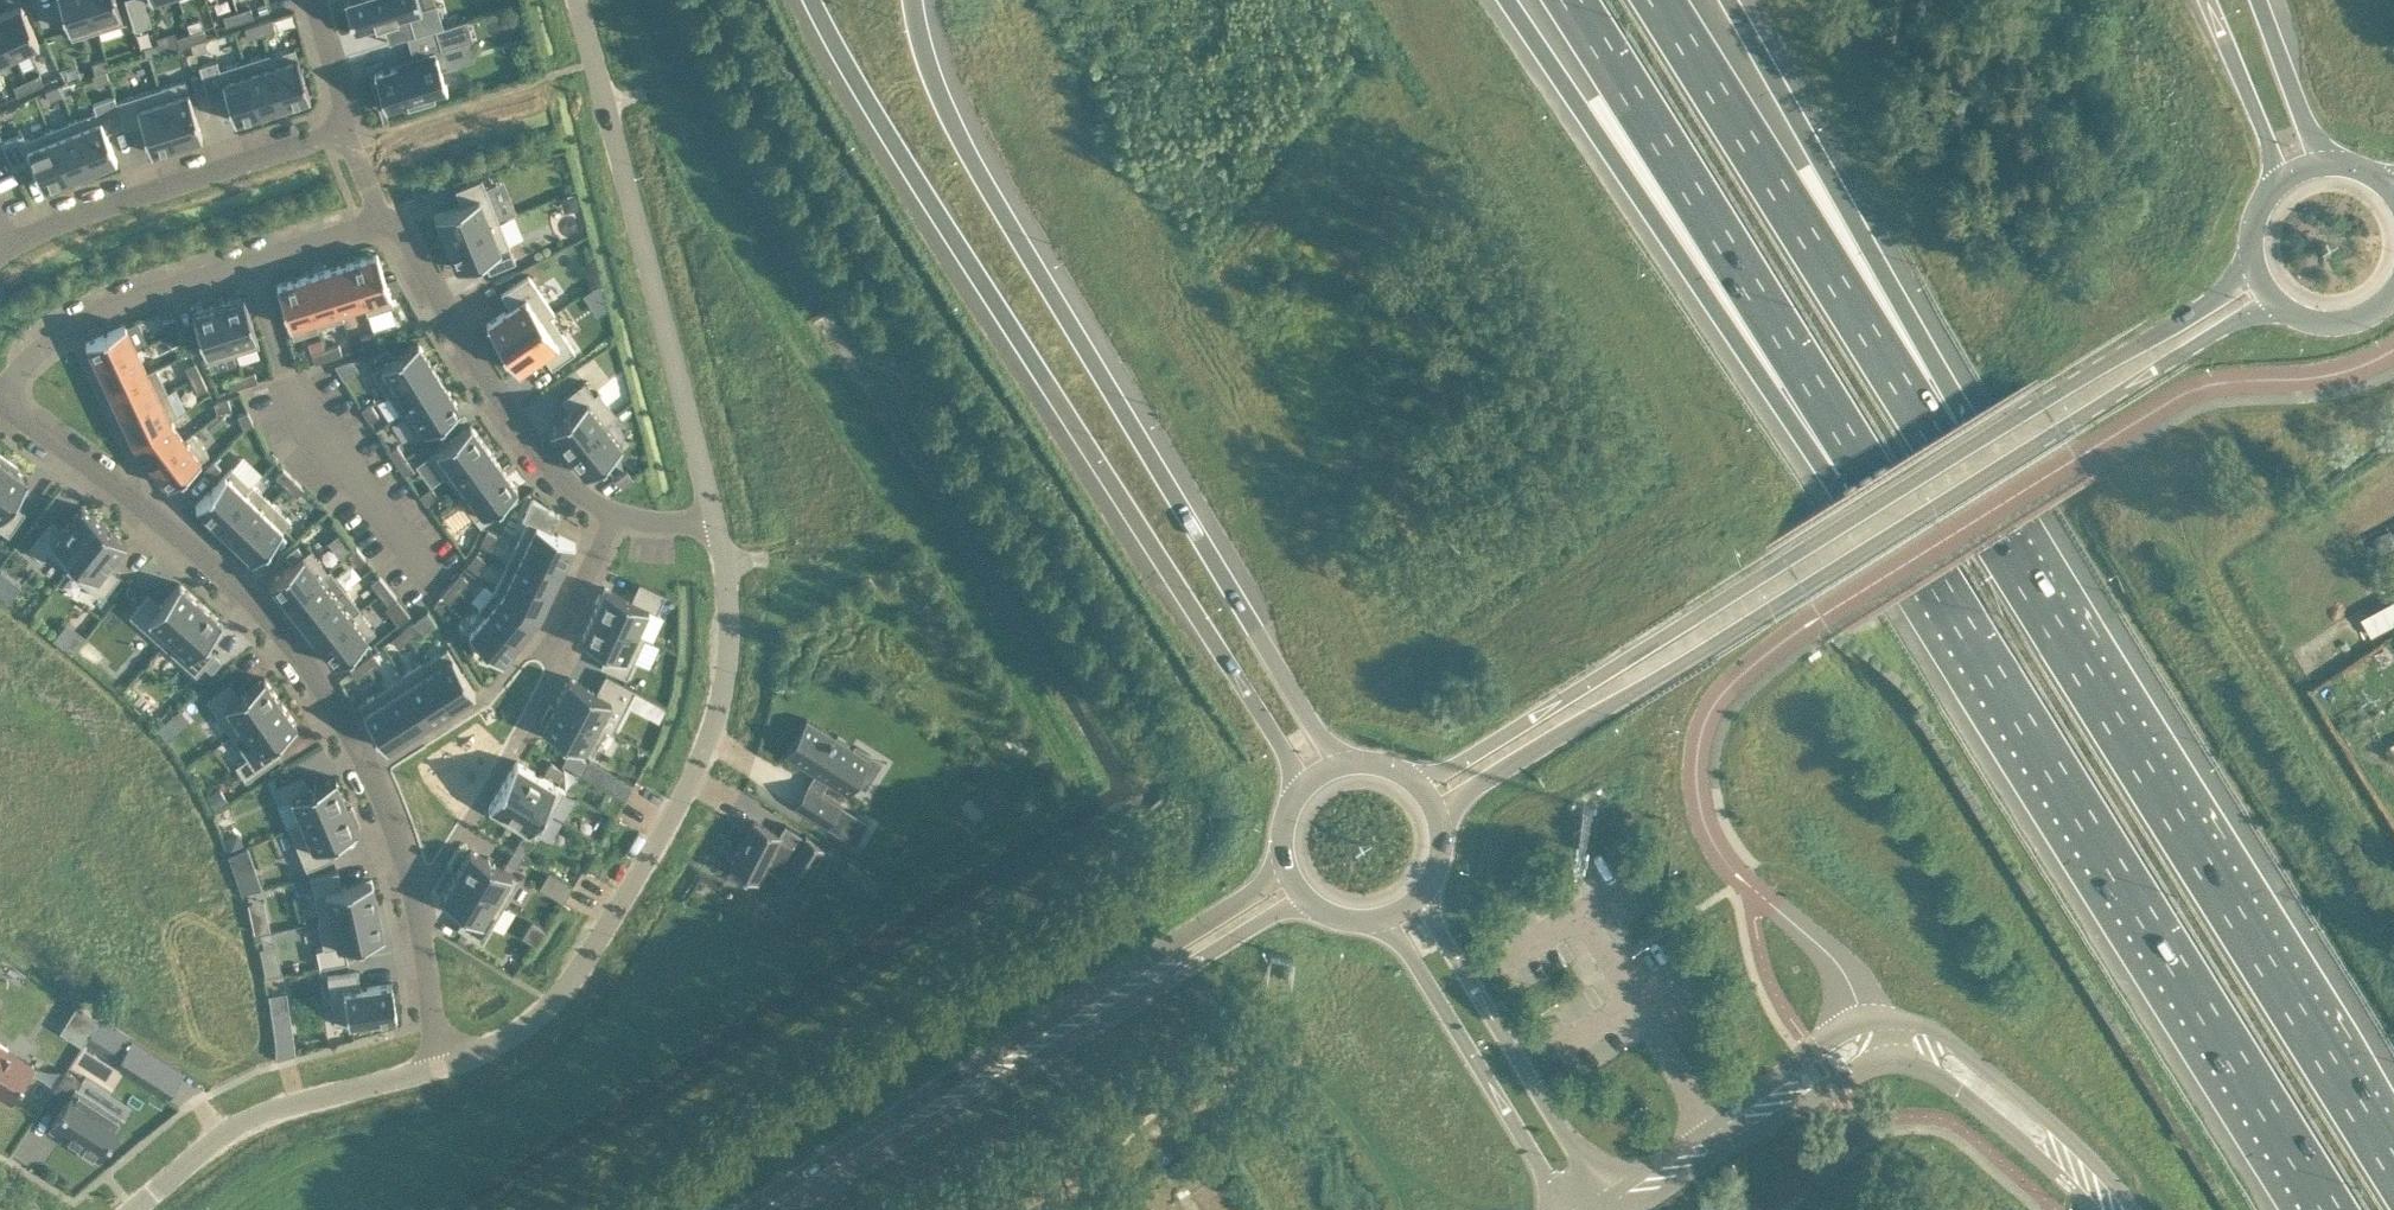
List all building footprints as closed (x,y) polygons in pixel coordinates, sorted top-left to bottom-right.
[(98,28),(89,0),(61,0),(72,36),(98,28)] [(98,28),(123,20),(117,0),(89,0),(98,28)] [(135,27),(151,22),(145,0),(126,0),(135,27)] [(354,28),(408,11),(415,33),(435,27),(444,24),(437,1),(422,5),(420,0),(346,0),(354,28)] [(21,2),(0,12),(0,20),(15,52),(39,41),(21,2)] [(237,9),(240,19),(254,15),(251,4),(237,9)] [(240,19),(237,9),(224,13),(227,23),(240,19)] [(272,16),(259,21),(262,32),(276,28),(272,16)] [(444,24),(435,27),(442,47),(473,37),(467,17),(444,24)] [(15,52),(0,20),(0,59),(15,52)] [(262,32),(259,21),(245,25),(249,37),(262,32)] [(190,30),(193,40),(207,36),(204,26),(190,30)] [(177,34),(180,45),(193,40),(190,30),(177,34)] [(191,41),(195,51),(208,47),(205,37),(191,41)] [(147,55),(161,51),(158,40),(144,45),(147,55)] [(268,51),(285,103),(311,95),(295,45),(270,53),(270,51),(268,51)] [(448,86),(442,68),(437,53),(437,52),(436,48),(414,54),(394,61),(394,63),(396,62),(397,66),(377,73),(376,72),(375,72),(376,78),(371,79),(379,106),(385,104),(385,106),(387,105),(387,104),(407,98),(408,102),(436,94),(434,89),(445,86),(446,87),(448,86)] [(268,51),(244,59),(261,111),(285,103),(268,51)] [(110,67),(106,57),(93,61),(96,71),(107,68),(110,67)] [(217,57),(199,63),(211,100),(227,94),(235,119),(261,111),(244,59),(220,66),(217,57)] [(110,79),(107,68),(96,71),(93,72),(97,84),(110,79)] [(27,77),(31,87),(44,81),(40,71),(27,77)] [(196,89),(206,86),(202,72),(191,76),(196,89)] [(14,83),(18,93),(31,87),(27,77),(14,83)] [(185,78),(159,86),(177,143),(203,134),(185,78)] [(49,98),(63,93),(59,83),(45,88),(49,98)] [(152,151),(177,143),(159,86),(117,99),(124,123),(125,126),(142,121),(152,151)] [(96,109),(73,118),(92,167),(117,157),(106,130),(124,123),(117,99),(115,93),(93,102),(96,109)] [(68,177),(92,167),(73,118),(49,128),(68,177)] [(43,186),(68,177),(49,128),(25,137),(23,131),(1,140),(14,166),(32,158),(43,186)] [(462,202),(435,213),(446,240),(499,218),(482,177),(456,187),(462,202)] [(499,218),(446,240),(457,266),(483,255),(489,270),(516,260),(499,218)] [(365,300),(364,301),(367,312),(394,303),(377,251),(352,259),(365,300)] [(340,308),(341,308),(364,301),(365,300),(352,259),(327,267),(340,308)] [(340,308),(327,267),(303,275),(316,316),(315,316),(318,325),(344,317),(341,308),(340,308)] [(511,305),(487,322),(503,345),(554,310),(529,273),(502,292),(511,305)] [(290,324),(315,316),(316,316),(303,275),(277,283),(290,324)] [(386,278),(390,292),(403,288),(396,275),(386,278)] [(244,294),(218,302),(234,352),(260,344),(244,294)] [(234,352),(218,302),(193,310),(208,360),(234,352)] [(554,310),(503,345),(519,369),(543,353),(552,366),(576,350),(551,314),(555,311),(554,310)] [(163,319),(167,333),(181,328),(176,315),(163,319)] [(98,365),(137,347),(126,324),(126,322),(86,341),(87,342),(98,365)] [(171,347),(185,342),(181,328),(167,333),(171,347)] [(361,335),(364,345),(377,341),(374,331),(361,335)] [(386,392),(432,362),(418,340),(372,369),(386,392)] [(325,346),(329,356),(342,352),(339,342),(325,346)] [(329,356),(325,346),(312,350),(315,361),(329,356)] [(382,363),(394,355),(388,346),(376,354),(382,363)] [(148,370),(147,369),(137,347),(98,365),(109,388),(148,370)] [(185,365),(192,378),(201,373),(195,360),(185,365)] [(446,384),(432,362),(386,392),(387,393),(389,391),(402,412),(446,384)] [(109,388),(120,411),(167,389),(156,365),(147,369),(148,370),(109,388)] [(244,383),(258,379),(254,368),(241,373),(244,383)] [(208,386),(201,373),(192,378),(198,390),(208,386)] [(244,383),(241,373),(227,377),(230,388),(237,386),(244,383)] [(572,410),(550,428),(567,450),(616,411),(598,389),(594,392),(584,380),(562,397),(572,410)] [(416,435),(460,407),(446,384),(402,412),(416,435)] [(179,413),(167,389),(120,411),(133,439),(170,416),(170,417),(179,413)] [(214,400),(218,410),(231,406),(228,396),(214,400)] [(369,419),(379,413),(371,401),(362,407),(369,419)] [(248,409),(238,414),(244,427),(254,422),(248,409)] [(133,439),(151,463),(185,437),(184,436),(170,417),(170,416),(133,439)] [(605,420),(568,450),(585,473),(623,443),(606,421),(605,420)] [(452,469),(487,444),(471,422),(429,453),(445,476),(453,470),(452,469)] [(185,437),(151,463),(167,484),(209,452),(192,430),(184,436),(185,437)] [(389,449),(397,461),(406,455),(398,443),(389,449)] [(502,465),(487,444),(452,469),(453,470),(467,489),(467,490),(502,465)] [(414,467),(406,455),(397,461),(405,473),(414,467)] [(0,468),(0,527),(9,533),(25,510),(12,501),(29,477),(16,468),(18,465),(7,458),(0,468)] [(204,469),(211,477),(221,466),(213,459),(204,469)] [(196,503),(215,521),(253,482),(252,481),(251,483),(232,465),(196,503)] [(467,490),(467,489),(459,495),(475,517),(518,486),(502,465),(467,490)] [(276,474),(286,484),(294,476),(283,466),(276,474)] [(627,468),(616,477),(623,485),(634,476),(627,468)] [(286,484),(297,494),(304,486),(294,476),(286,484)] [(234,539),(272,500),(253,482),(215,521),(234,539)] [(438,493),(431,484),(420,493),(426,502),(438,493)] [(516,542),(564,565),(575,540),(552,529),(560,512),(549,507),(550,505),(532,497),(522,516),(528,519),(516,542)] [(291,518),(272,500),(234,539),(253,558),(291,518)] [(51,517),(28,547),(42,557),(47,550),(68,566),(66,568),(67,569),(69,567),(104,522),(82,504),(64,527),(51,517)] [(69,567),(67,569),(102,596),(120,574),(108,564),(127,540),(104,522),(69,567)] [(340,529),(328,536),(319,523),(305,532),(320,554),(332,546),(337,554),(351,546),(340,529)] [(2372,535),(2380,553),(2393,546),(2393,530),(2392,526),(2372,535)] [(498,532),(488,528),(482,541),(491,545),(498,532)] [(516,542),(505,565),(552,588),(564,565),(516,542)] [(286,553),(293,561),(304,553),(297,544),(286,553)] [(366,556),(357,545),(348,552),(357,563),(366,556)] [(270,580),(286,601),(327,568),(311,547),(270,580)] [(476,569),(485,558),(477,551),(467,562),(476,569)] [(539,615),(552,588),(505,565),(495,587),(539,615)] [(327,568),(286,601),(302,621),(336,594),(346,587),(330,566),(327,568)] [(460,571),(451,582),(459,589),(468,578),(460,571)] [(380,592),(389,585),(380,574),(371,581),(380,592)] [(606,585),(594,611),(645,635),(646,634),(637,630),(648,606),(657,610),(666,592),(640,580),(632,597),(606,585)] [(149,592),(130,613),(163,643),(201,600),(180,581),(161,603),(149,592)] [(450,600),(459,589),(451,582),(442,593),(450,600)] [(380,592),(389,603),(398,596),(389,585),(380,592)] [(336,594),(302,621),(318,641),(359,609),(361,607),(346,587),(336,594)] [(486,611),(520,639),(539,615),(495,587),(478,606),(486,612),(486,611)] [(201,600),(163,643),(197,673),(204,664),(215,653),(216,652),(204,641),(223,619),(201,600)] [(2393,622),(2393,616),(2386,602),(2362,614),(2372,634),(2393,622)] [(359,609),(318,641),(335,662),(376,630),(359,609)] [(486,611),(486,612),(469,632),(502,660),(520,639),(486,611)] [(594,611),(582,637),(608,649),(601,664),(627,676),(645,635),(594,611)] [(421,627),(414,619),(403,628),(410,636),(421,627)] [(403,628),(392,636),(398,645),(410,636),(403,628)] [(447,646),(426,660),(425,660),(453,705),(475,690),(447,646)] [(362,660),(369,668),(380,659),(373,651),(362,660)] [(215,653),(204,664),(212,671),(222,659),(215,653)] [(401,673),(402,675),(403,674),(431,719),(453,705),(425,660),(426,660),(424,658),(401,673)] [(369,668),(362,660),(351,669),(358,677),(369,668)] [(569,675),(556,700),(606,727),(607,726),(598,722),(611,699),(625,706),(635,687),(607,672),(597,690),(569,675)] [(402,675),(381,688),(409,732),(431,719),(403,674),(402,675)] [(230,680),(206,697),(232,733),(281,699),(265,676),(239,693),(230,680)] [(409,732),(381,688),(359,702),(387,747),(409,732)] [(281,699),(232,733),(247,755),(236,763),(246,778),(281,754),(272,740),(297,723),(281,699)] [(550,703),(542,718),(545,720),(542,725),(593,752),(606,727),(556,700),(554,704),(550,703)] [(794,804),(827,825),(841,803),(821,790),(828,780),(848,792),(856,779),(855,779),(869,756),(854,747),(855,746),(849,743),(850,740),(838,733),(836,735),(807,716),(784,753),(815,772),(809,783),(808,782),(794,804)] [(166,718),(156,725),(167,738),(178,730),(167,717),(166,718)] [(221,742),(233,760),(244,753),(232,734),(221,742)] [(571,748),(563,761),(582,772),(589,759),(571,748)] [(516,759),(503,782),(552,811),(565,788),(516,759)] [(551,761),(546,770),(558,777),(564,768),(551,761)] [(303,772),(276,783),(283,799),(292,796),(302,820),(289,825),(290,826),(347,802),(336,777),(337,777),(336,776),(335,776),(309,787),(303,772)] [(503,782),(489,805),(538,834),(552,811),(503,782)] [(219,786),(206,794),(215,807),(228,798),(219,786)] [(1596,788),(1574,798),(1583,820),(1606,810),(1596,788)] [(347,802),(290,826),(307,867),(333,856),(327,841),(358,828),(358,827),(357,827),(355,823),(359,821),(352,805),(348,806),(347,802)] [(767,863),(783,873),(787,865),(805,877),(825,845),(806,833),(805,835),(785,822),(779,832),(754,819),(730,866),(743,873),(743,874),(753,880),(754,878),(758,880),(767,863)] [(233,831),(224,834),(230,848),(243,842),(239,833),(233,831)] [(522,835),(514,848),(524,854),(531,841),(522,835)] [(470,849),(456,872),(505,901),(520,877),(470,847),(470,848),(470,849)] [(514,848),(507,860),(516,866),(524,854),(514,848)] [(254,868),(236,875),(242,890),(260,886),(254,868)] [(338,869),(311,875),(320,917),(318,918),(318,919),(320,918),(378,906),(372,878),(342,884),(338,869)] [(442,895),(441,896),(466,911),(458,925),(482,940),(505,901),(456,872),(442,895)] [(324,945),(316,947),(321,965),(348,960),(345,942),(384,933),(378,906),(320,918),(318,919),(324,945)] [(269,920),(253,923),(254,930),(271,927),(269,920)] [(358,970),(328,974),(335,1022),(353,1020),(354,1023),(371,1021),(371,1017),(397,1014),(392,981),(361,986),(358,970)] [(290,1014),(273,1017),(275,1031),(292,1028),(290,1014)] [(100,1016),(85,1039),(100,1048),(114,1025),(100,1016)] [(184,1070),(132,1037),(117,1061),(169,1094),(184,1070)] [(24,1080),(34,1064),(0,1042),(0,1093),(11,1100),(24,1080)] [(68,1097),(51,1124),(65,1133),(64,1134),(80,1145),(78,1149),(92,1158),(95,1154),(98,1156),(124,1116),(77,1086),(82,1078),(66,1068),(54,1087),(68,1097)]
